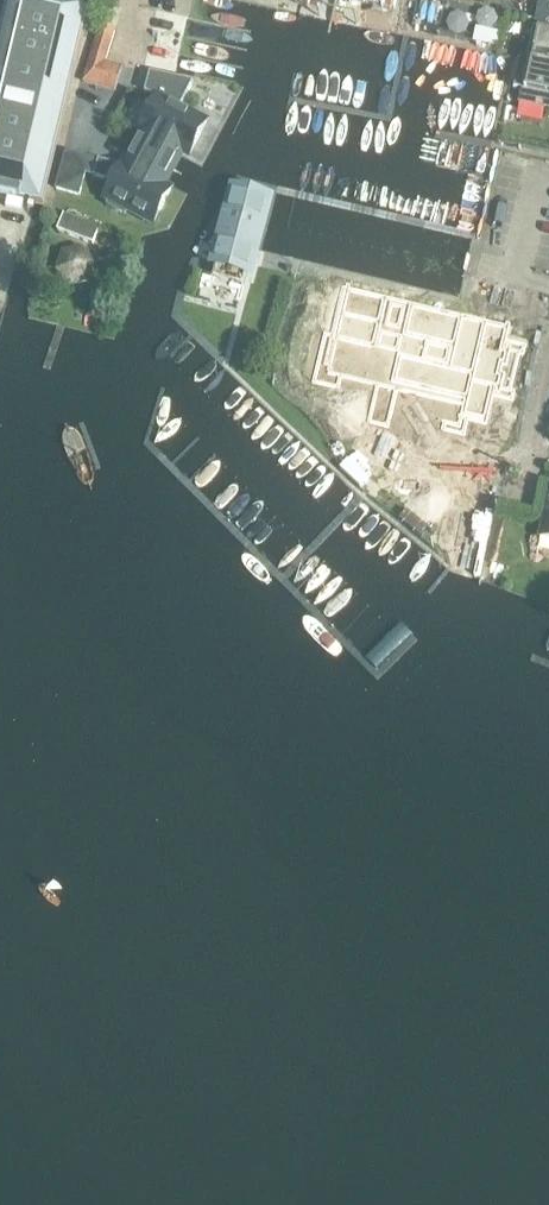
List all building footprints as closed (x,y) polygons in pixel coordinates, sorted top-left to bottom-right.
[(0,35),(0,192),(45,201),(90,3),(78,0),(8,0),(0,35)] [(392,11),(395,0),(340,0),(392,11)] [(537,15),(548,17),(548,0),(540,0),(537,15)] [(537,15),(528,58),(548,63),(548,17),(537,15)] [(479,22),(475,37),(495,43),(500,28),(479,22)] [(101,26),(83,80),(114,90),(121,67),(105,62),(115,30),(101,26)] [(548,109),(548,63),(528,58),(521,58),(515,87),(522,89),(519,103),(548,109)] [(134,149),(175,169),(181,156),(183,152),(190,156),(207,122),(179,109),(194,82),(151,72),(145,92),(158,98),(142,130),(143,131),(143,133),(141,135),(134,149)] [(167,183),(175,169),(134,149),(127,163),(125,166),(124,165),(122,167),(99,160),(94,177),(116,183),(108,199),(113,201),(110,206),(128,215),(130,210),(156,224),(174,191),(166,187),(167,183)] [(60,175),(64,176),(83,182),(90,158),(71,153),(67,152),(60,175)] [(234,190),(215,261),(248,270),(268,199),(234,190)] [(58,231),(94,244),(100,227),(64,213),(58,231)] [(418,233),(407,277),(454,288),(464,244),(418,233)] [(70,283),(88,280),(94,262),(82,249),(64,252),(58,270),(70,283)] [(343,286),(331,335),(370,345),(382,295),(343,286)] [(394,350),(388,378),(459,394),(456,410),(481,416),(488,383),(493,384),(496,369),(494,368),(496,360),(498,360),(501,346),(497,345),(502,323),(406,301),(399,332),(447,344),(442,362),(394,350)] [(548,539),(548,518),(545,517),(541,537),(548,539)]
